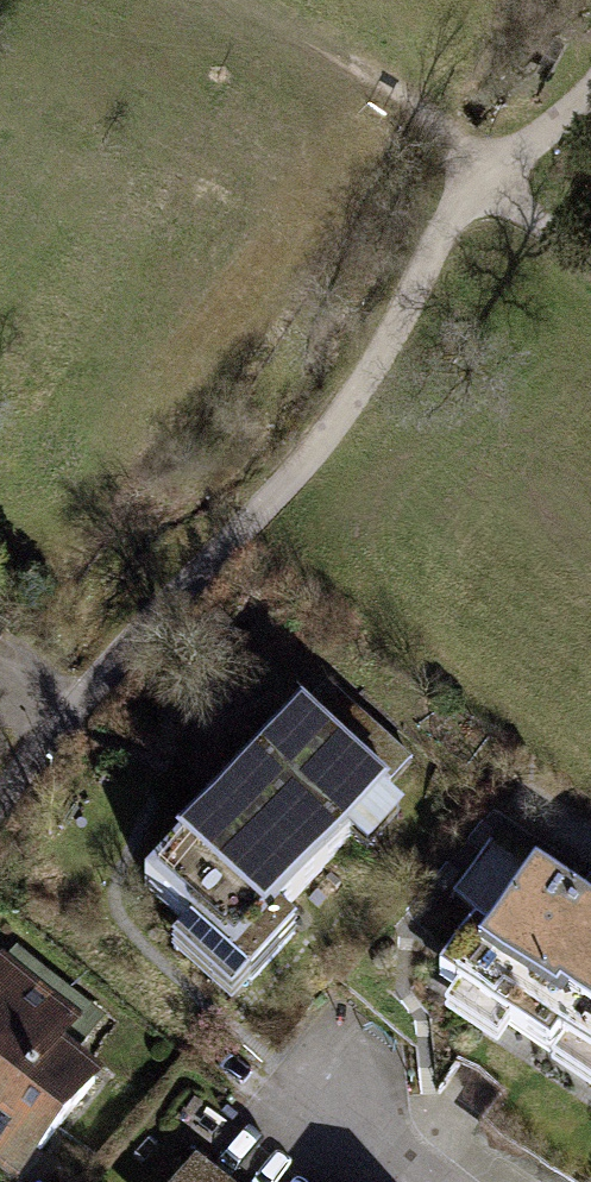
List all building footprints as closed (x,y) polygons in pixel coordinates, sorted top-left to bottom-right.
[(322,684),(142,883),(250,980),(294,931),(275,913),(411,763),(322,684)] [(534,877),(474,967),(590,1044),(590,915),(534,877)] [(0,964),(0,1117),(36,1147),(93,1077),(51,1043),(69,1020),(0,964)] [(176,1181),(213,1181),(190,1164),(176,1181)]
